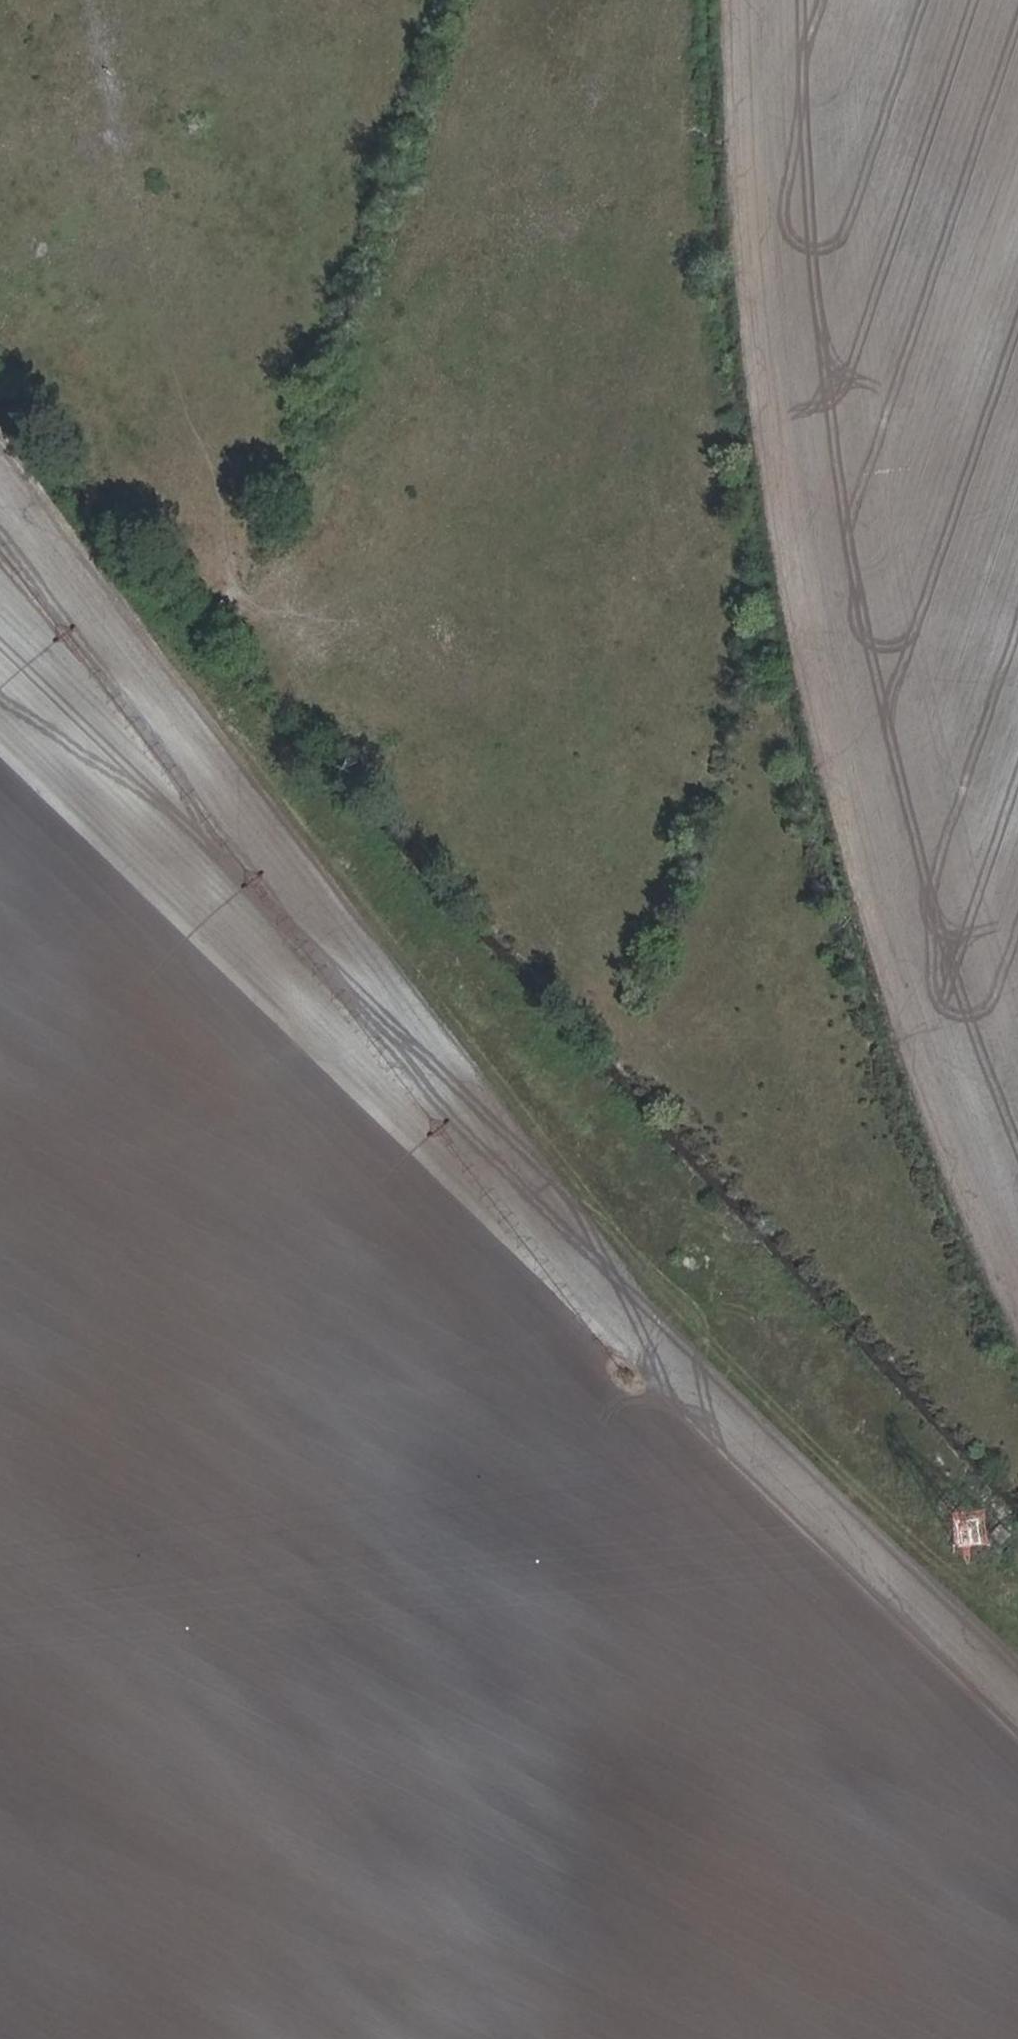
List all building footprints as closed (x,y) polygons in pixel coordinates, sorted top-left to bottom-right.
[(959,1544),(992,1542),(990,1506),(956,1509),(959,1544)]
